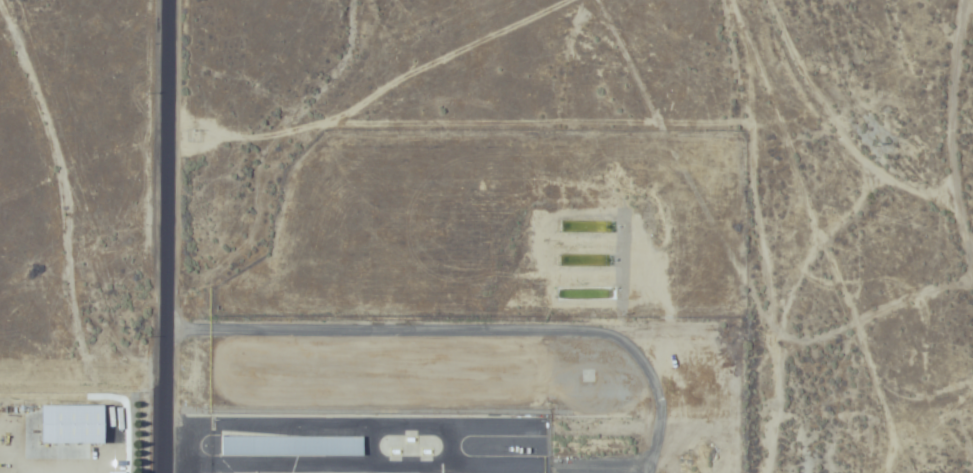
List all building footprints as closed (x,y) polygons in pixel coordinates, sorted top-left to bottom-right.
[(102,446),(102,406),(33,406),(33,445),(102,446)] [(363,437),(218,437),(218,456),(363,456),(363,437)]
